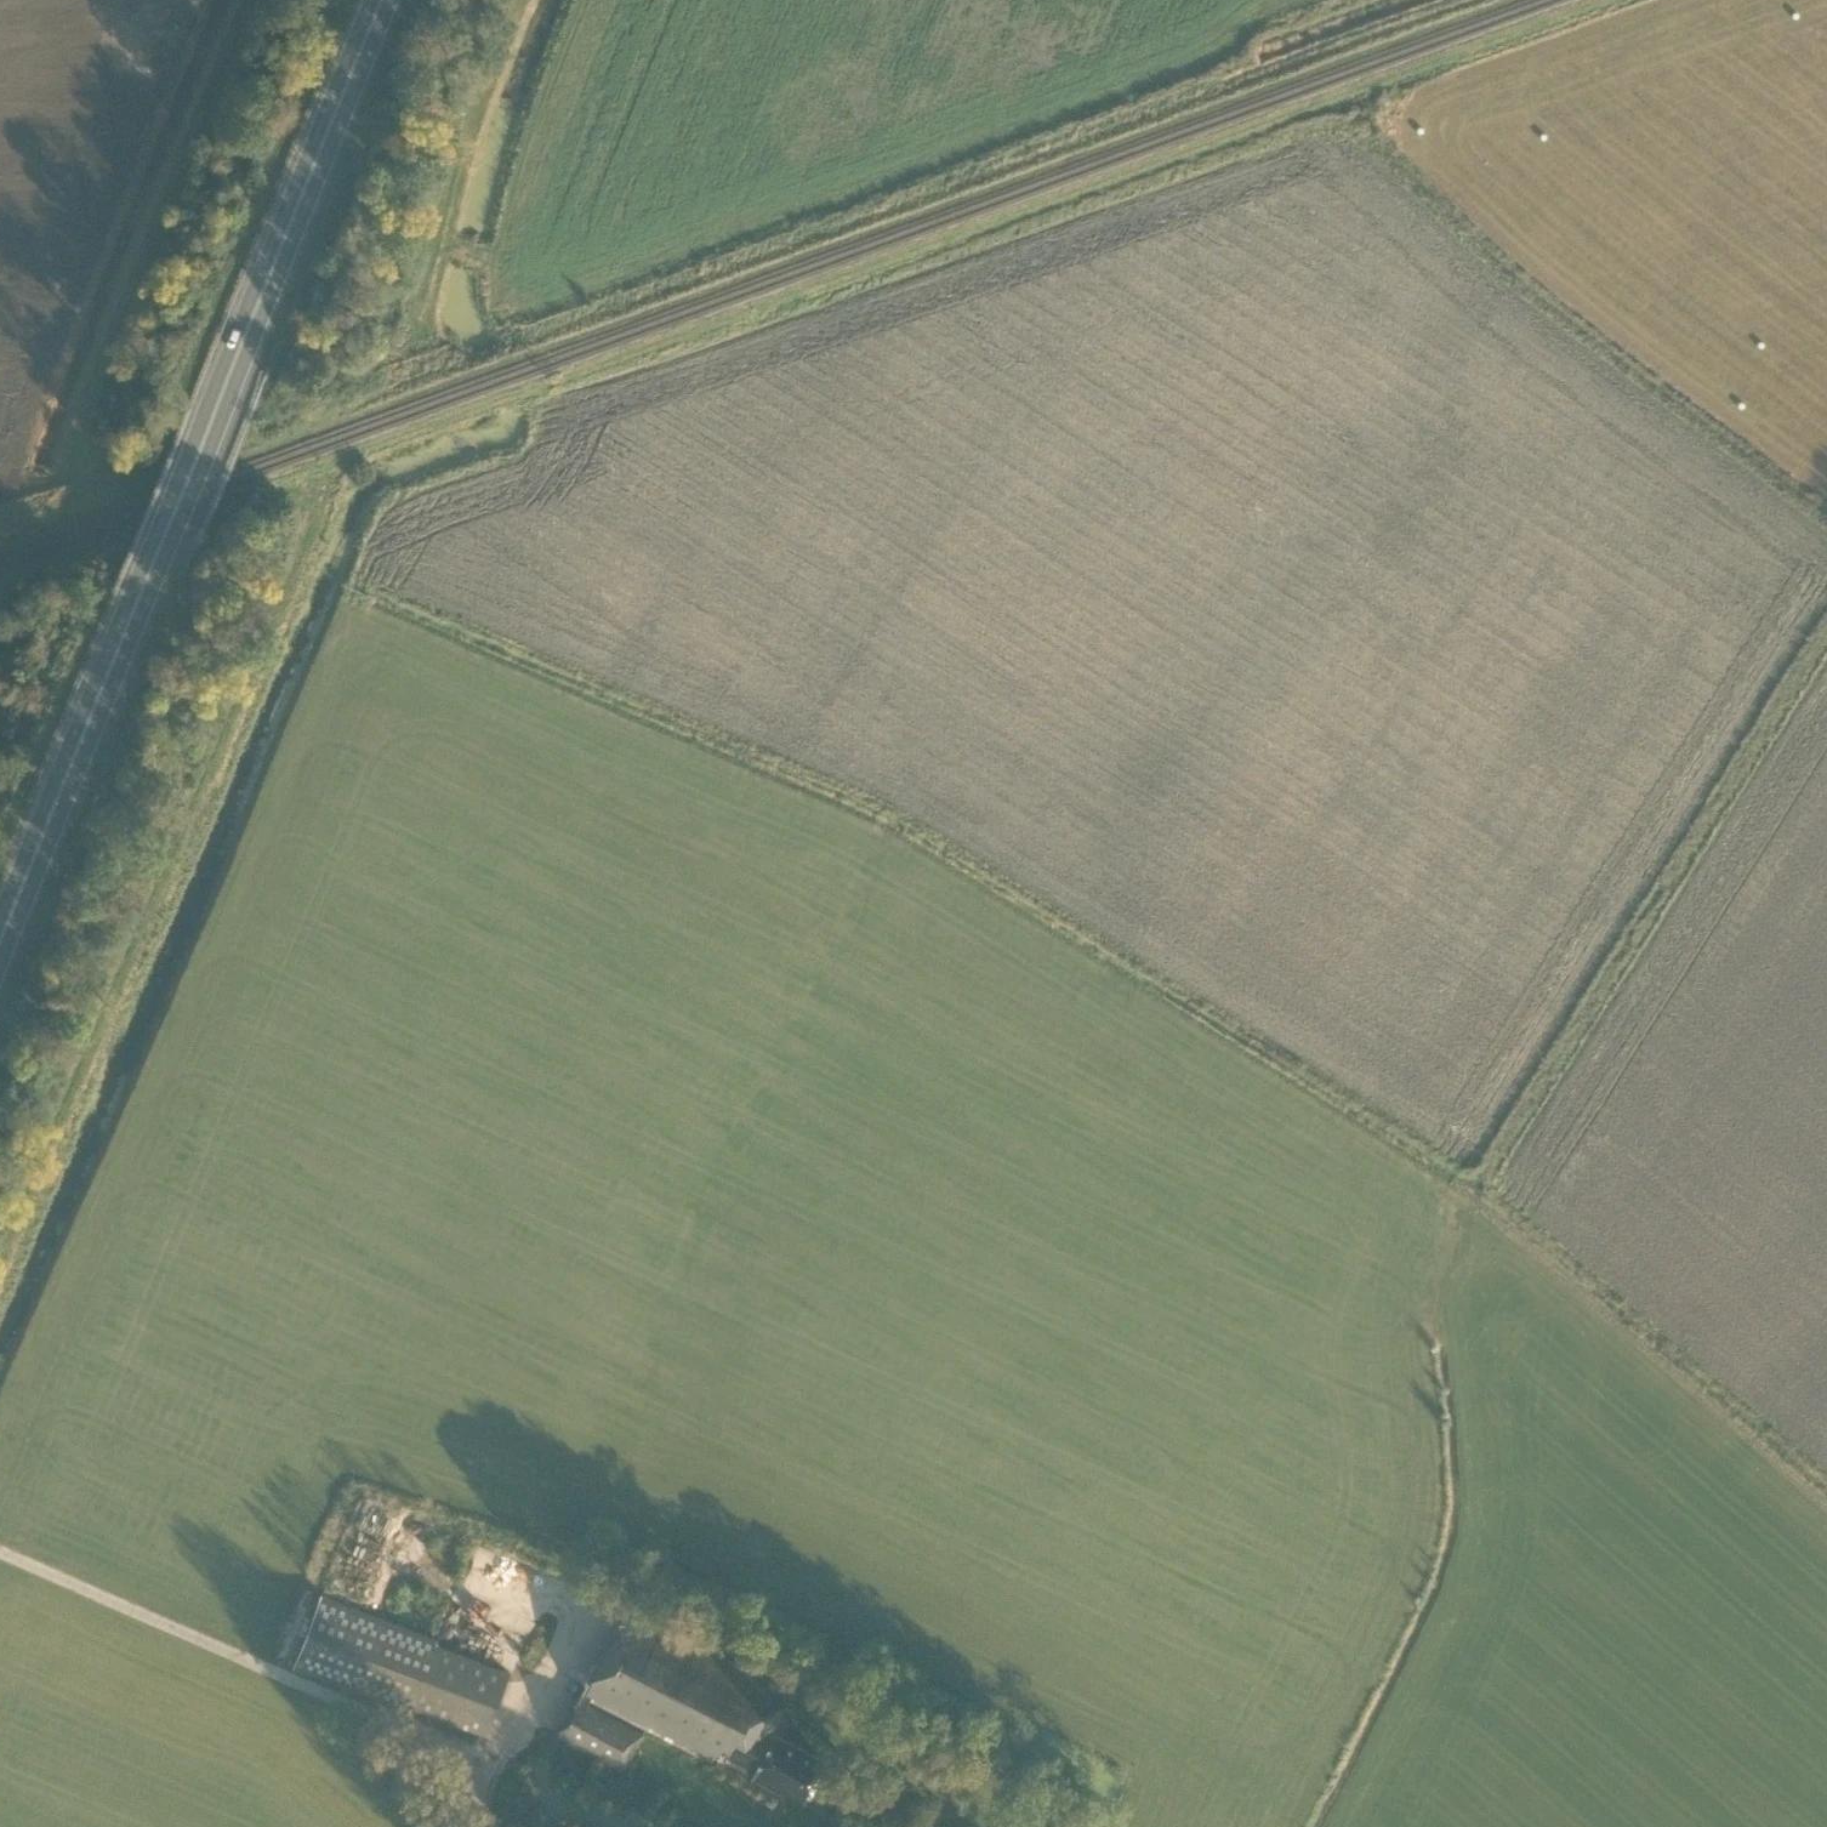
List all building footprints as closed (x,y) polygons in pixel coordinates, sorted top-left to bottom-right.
[(485,1734),(508,1672),(435,1644),(437,1638),(321,1593),(293,1666),(409,1710),(411,1705),(485,1734)] [(792,1695),(629,1609),(556,1736),(624,1770),(646,1728),(723,1768),(724,1765),(747,1777),(751,1775),(802,1802),(826,1761),(776,1733),(770,1730),(792,1695)]
